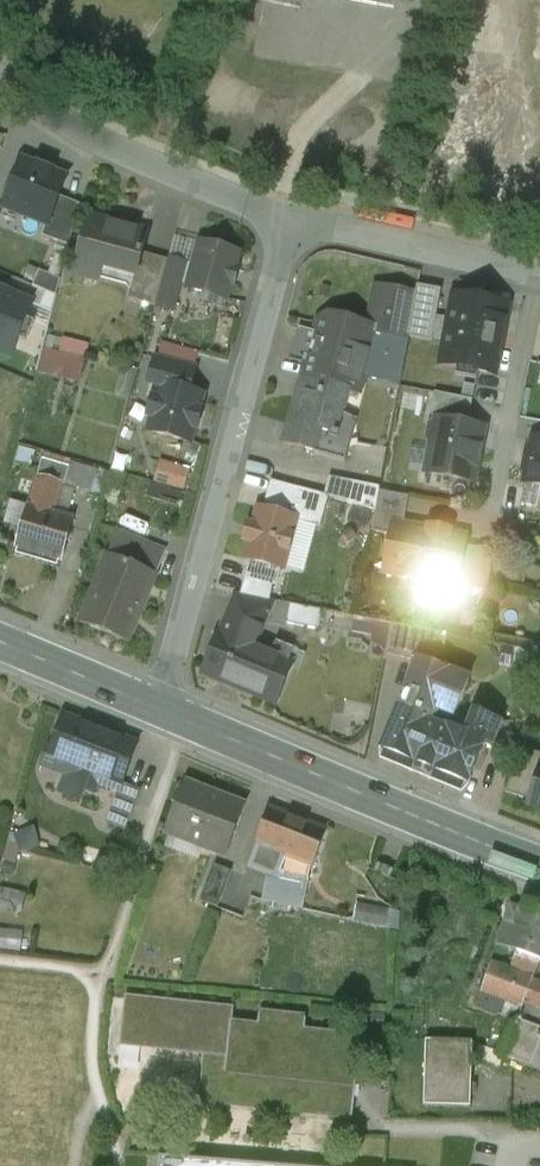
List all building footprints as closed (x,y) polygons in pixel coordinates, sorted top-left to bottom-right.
[(67,180),(22,162),(4,209),(48,226),(67,180)] [(148,235),(90,219),(75,274),(99,281),(102,267),(136,276),(148,235)] [(238,255),(201,245),(188,291),(205,295),(204,300),(221,304),(222,300),(226,301),(230,285),(233,286),(237,271),(234,270),(238,255)] [(168,262),(151,258),(139,304),(156,308),(168,262)] [(187,267),(168,262),(156,308),(174,313),(187,267)] [(12,361),(35,306),(0,292),(0,356),(12,361)] [(416,297),(392,292),(384,334),(408,339),(416,297)] [(499,310),(452,301),(442,359),(488,367),(499,310)] [(376,331),(330,318),(318,324),(303,379),(358,395),(376,331)] [(88,349),(46,338),(37,374),(79,385),(88,349)] [(358,395),(303,379),(284,445),(315,455),(314,457),(345,465),(352,441),(334,435),(346,393),(358,396),(358,395)] [(203,397),(162,386),(158,401),(153,400),(148,417),(153,419),(149,433),(190,444),(194,429),(197,430),(197,428),(195,427),(198,414),(201,415),(201,413),(199,412),(203,397)] [(473,402),(434,395),(430,416),(437,418),(436,422),(468,428),(473,402)] [(468,428),(436,422),(435,427),(431,430),(429,439),(432,444),(426,475),(474,484),(484,431),(468,428)] [(533,440),(530,454),(528,454),(525,471),(527,471),(524,485),(539,488),(539,442),(533,440)] [(164,459),(154,497),(186,505),(196,468),(164,459)] [(70,469),(42,461),(37,479),(62,486),(65,487),(70,469)] [(62,486),(38,479),(30,508),(54,514),(62,486)] [(329,498),(270,483),(263,512),(295,520),(295,521),(295,520),(297,521),(296,523),(320,530),(329,498)] [(408,500),(379,494),(372,534),(390,537),(392,525),(403,527),(408,500)] [(73,521),(54,515),(54,514),(30,508),(29,508),(16,550),(61,563),(73,521)] [(263,512),(260,511),(258,510),(257,512),(258,512),(253,528),(250,527),(251,527),(249,526),(248,528),(245,540),(244,542),(246,543),(246,542),(249,543),(245,559),(244,561),(246,561),(281,570),(281,571),(283,571),(284,569),(283,569),(296,523),(297,521),(295,520),(295,521),(263,512)] [(421,585),(421,582),(428,532),(403,527),(392,525),(390,537),(385,563),(384,565),(387,566),(387,565),(400,568),(398,581),(421,585)] [(428,532),(421,582),(456,588),(456,589),(458,589),(458,586),(471,589),(478,551),(466,548),(467,539),(449,536),(450,532),(429,528),(428,532)] [(114,542),(108,556),(107,556),(80,622),(79,622),(79,623),(129,644),(129,643),(129,642),(167,551),(118,531),(118,533),(116,537),(114,542)] [(495,553),(478,550),(478,551),(471,589),(470,591),(487,594),(495,553)] [(271,602),(237,595),(225,625),(256,638),(263,620),(271,602)] [(290,606),(271,602),(263,620),(287,624),(290,606)] [(323,612),(290,606),(287,624),(319,630),(323,612)] [(446,635),(392,624),(386,656),(419,663),(420,660),(440,669),(446,635)] [(256,638),(225,625),(221,635),(253,648),(256,638)] [(221,635),(220,635),(204,675),(275,704),(292,664),(253,648),(221,635)] [(465,737),(429,721),(434,709),(454,717),(469,681),(440,669),(420,660),(419,663),(403,701),(383,749),(382,749),(382,750),(383,751),(384,758),(411,770),(409,773),(430,781),(431,778),(460,790),(466,783),(467,784),(468,783),(467,783),(483,746),(491,749),(501,725),(474,714),(465,737)] [(137,745),(63,717),(49,757),(46,756),(42,766),(71,778),(65,794),(80,800),(84,789),(95,793),(98,785),(117,792),(120,785),(122,785),(123,784),(137,745)] [(520,748),(505,794),(528,801),(528,803),(532,805),(531,806),(539,809),(539,755),(520,748)] [(140,790),(123,784),(122,785),(120,785),(117,792),(106,823),(125,830),(140,790)] [(244,806),(186,784),(167,833),(225,855),(244,806)] [(325,831),(270,810),(248,867),(270,876),(276,878),(278,873),(279,873),(286,853),(313,863),(325,831)] [(21,851),(45,847),(41,826),(9,831),(14,860),(22,858),(21,851)] [(214,865),(200,901),(218,908),(232,871),(214,865)] [(279,873),(278,873),(276,878),(270,876),(264,900),(302,909),(308,879),(279,873)] [(25,911),(31,891),(5,884),(0,903),(0,904),(25,911)] [(539,1009),(539,978),(535,977),(539,960),(539,906),(513,899),(501,943),(537,953),(533,968),(496,958),(483,1007),(511,1015),(514,1002),(539,1009)] [(362,901),(358,919),(401,929),(405,911),(362,901)] [(25,948),(26,928),(0,926),(0,946),(25,948)] [(228,1026),(230,1007),(125,995),(120,1047),(204,1056),(225,1058),(228,1026)] [(304,1018),(256,1013),(254,1028),(228,1026),(225,1058),(204,1056),(199,1105),(348,1121),(357,1036),(303,1030),(304,1018)] [(515,1060),(539,1067),(539,1025),(524,1021),(515,1060)] [(472,1042),(426,1041),(424,1106),(470,1107),(472,1042)] [(159,1156),(158,1165),(278,1165),(159,1156)]
